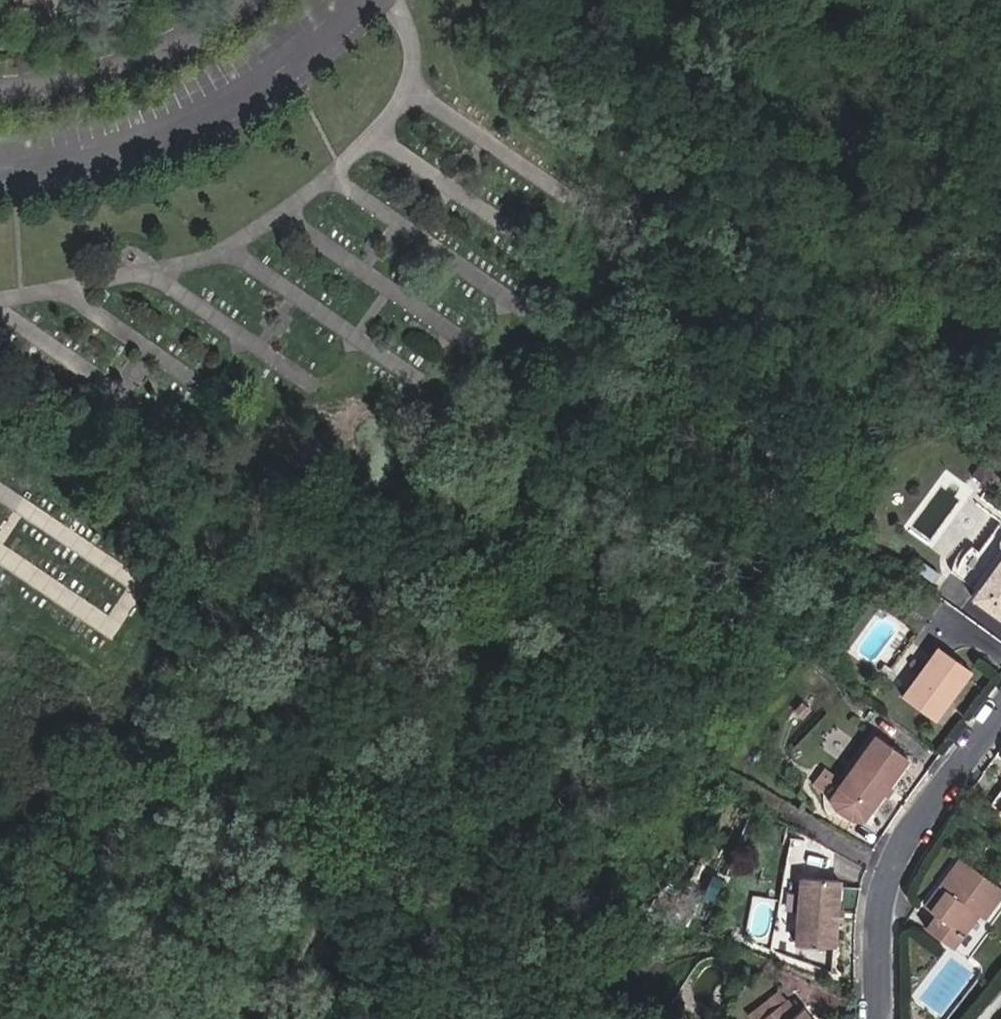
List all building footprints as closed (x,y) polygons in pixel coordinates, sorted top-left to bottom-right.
[(970,475),(987,487),(997,473),(983,458),(970,475)] [(980,547),(973,542),(969,546),(966,549),(963,553),(961,557),(960,559),(955,555),(953,559),(952,561),(951,565),(950,569),(976,588),(971,595),(994,613),(1000,603),(1000,519),(980,547)] [(936,720),(971,672),(936,647),(901,694),(936,720)] [(886,699),(893,689),(882,680),(875,691),(886,699)] [(932,724),(936,720),(901,694),(907,714),(914,719),(932,724)] [(872,812),(909,760),(874,735),(837,788),(872,812)] [(988,800),(1000,810),(1000,783),(988,800)] [(960,859),(939,886),(944,890),(929,910),(936,915),(926,930),(952,949),(962,935),(977,916),(984,921),(1000,898),(1000,889),(960,859)] [(837,947),(841,880),(798,878),(793,945),(837,947)] [(939,886),(924,906),(929,910),(944,890),(939,886)] [(762,1018),(802,1018),(797,1013),(787,999),(762,1018)] [(673,1001),(663,1014),(670,1018),(680,1018),(686,1010),(673,1001)] [(803,1008),(797,1013),(802,1018),(811,1018),(803,1008)]
